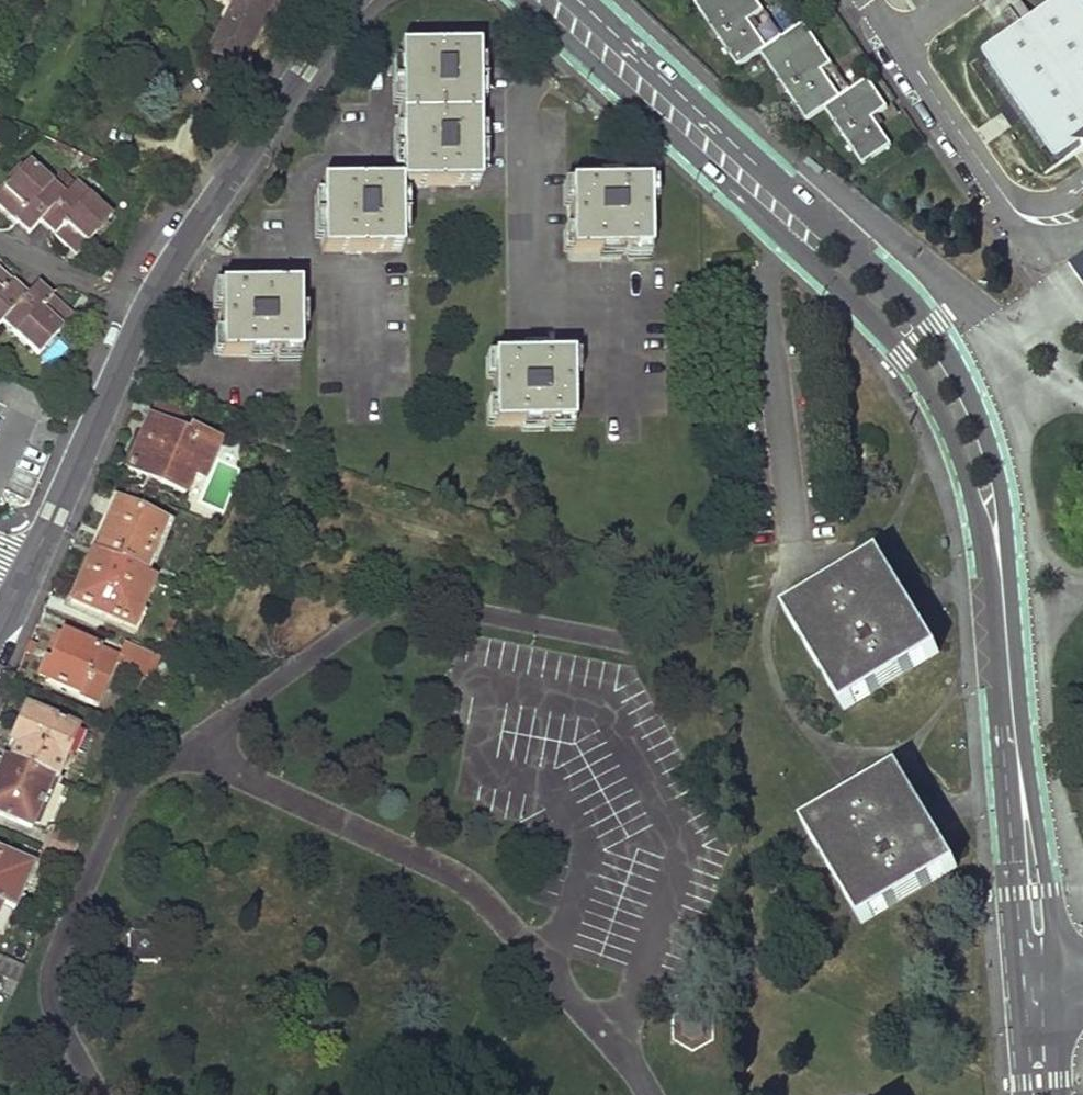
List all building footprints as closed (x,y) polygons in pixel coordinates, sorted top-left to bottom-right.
[(242,68),(279,0),(238,0),(238,1),(211,51),(242,68)] [(694,4),(736,68),(759,53),(765,49),(747,21),(762,11),(755,0),(701,0),(694,4)] [(1059,162),(1082,146),(1082,145),(1082,0),(1063,0),(985,54),(1059,162)] [(749,20),(763,43),(777,35),(763,12),(749,20)] [(765,49),(759,53),(804,122),(824,109),(838,100),(819,71),(830,64),(804,23),(765,49)] [(398,184),(399,187),(477,186),(474,48),(403,49),(405,170),(399,170),(398,184)] [(868,80),(838,100),(824,109),(861,165),(890,145),(872,118),(887,109),(868,80)] [(66,196),(55,187),(29,165),(0,196),(0,206),(31,234),(40,224),(66,196)] [(66,196),(72,189),(61,179),(55,187),(66,196)] [(320,253),(401,251),(399,187),(398,184),(319,185),(320,253)] [(645,184),(567,186),(569,253),(647,251),(645,184)] [(75,256),(108,220),(73,188),(72,189),(66,196),(40,224),(75,256)] [(1070,259),(1082,279),(1082,251),(1070,259)] [(29,295),(0,269),(0,328),(5,322),(29,295)] [(221,356),(299,354),(297,285),(219,287),(221,356)] [(41,354),(71,319),(37,287),(29,295),(5,322),(41,354)] [(569,356),(492,360),(494,427),(570,425),(569,356)] [(130,470),(187,494),(196,474),(206,478),(221,442),(181,425),(186,412),(159,399),(130,470)] [(94,551),(147,572),(169,522),(117,500),(94,551)] [(155,576),(147,572),(94,551),(73,602),(135,627),(155,576)] [(929,652),(872,557),(784,611),(841,707),(929,652)] [(32,677),(97,705),(115,663),(119,654),(59,628),(45,659),(41,657),(32,677)] [(115,663),(150,678),(159,657),(124,642),(119,654),(115,663)] [(11,759),(54,776),(56,777),(77,727),(25,706),(9,740),(17,744),(11,759)] [(54,776),(11,759),(3,756),(0,763),(0,815),(32,828),(54,776)] [(804,826),(860,919),(957,864),(896,769),(804,826)] [(1,904),(15,910),(35,863),(0,850),(0,904),(1,904)] [(20,973),(27,956),(0,954),(0,971),(20,973)] [(677,1046),(698,1058),(719,1046),(719,1021),(698,1009),(677,1020),(677,1046)]
